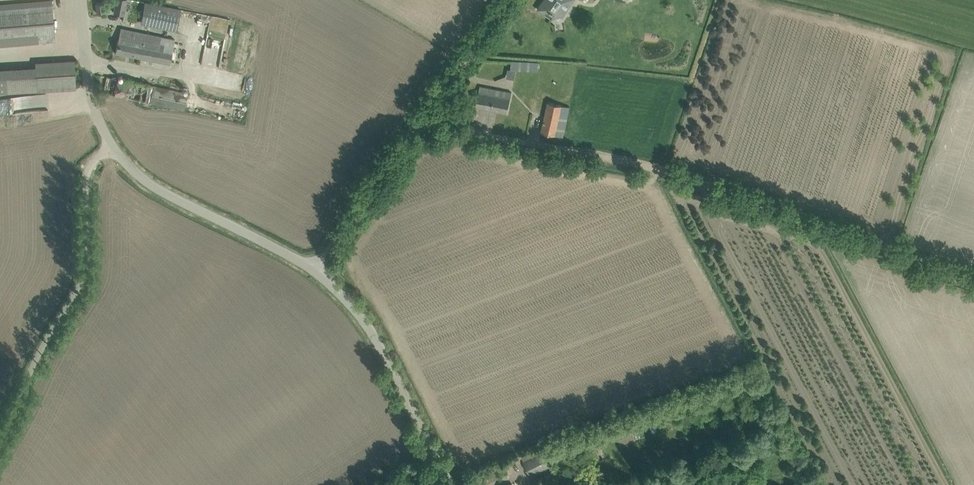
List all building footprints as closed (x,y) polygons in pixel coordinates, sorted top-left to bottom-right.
[(55,41),(51,0),(0,5),(0,46),(55,41)] [(124,15),(127,0),(116,0),(114,13),(124,15)] [(541,8),(545,11),(544,13),(552,18),(553,17),(554,17),(560,16),(571,0),(546,0),(541,8)] [(181,8),(154,3),(144,1),(143,6),(143,5),(139,23),(177,31),(181,8)] [(105,12),(103,2),(96,3),(97,13),(105,12)] [(115,52),(170,64),(175,39),(121,28),(119,39),(118,38),(115,52)] [(203,56),(203,66),(220,67),(220,57),(203,56)] [(76,89),(75,60),(35,62),(35,67),(0,69),(0,93),(76,89)] [(537,63),(510,61),(509,71),(536,73),(537,63)] [(188,93),(118,78),(107,76),(104,92),(115,94),(184,110),(188,93)] [(507,113),(512,92),(480,86),(479,91),(475,106),(488,109),(507,113)] [(563,137),(565,127),(570,107),(548,102),(541,132),(563,137)] [(530,475),(539,471),(554,463),(547,450),(524,462),(530,475)] [(558,469),(540,478),(543,484),(551,484),(563,479),(558,469)]
